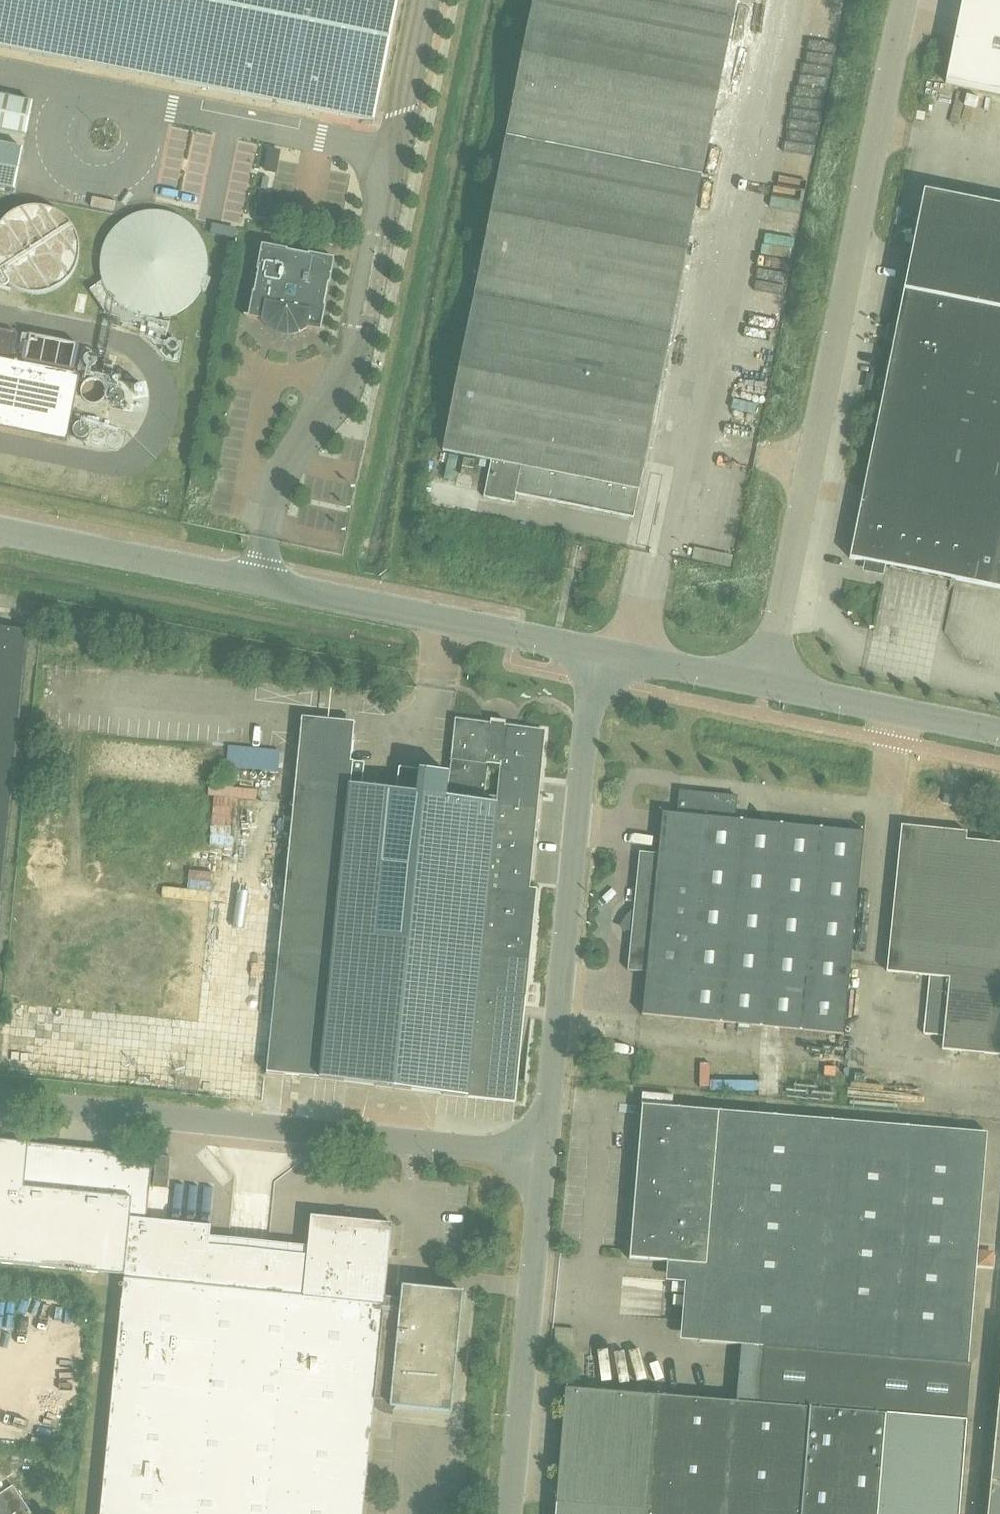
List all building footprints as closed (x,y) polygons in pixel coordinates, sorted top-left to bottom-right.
[(180,80),(196,0),(0,0),(0,45),(180,80)] [(180,80),(375,119),(398,0),(196,0),(180,80)] [(506,137),(561,148),(702,176),(737,0),(533,0),(506,137)] [(999,93),(999,0),(964,0),(947,82),(999,93)] [(26,136),(33,102),(0,96),(0,130),(26,136)] [(823,112),(825,102),(804,99),(802,109),(823,112)] [(443,451),(491,460),(484,496),(515,502),(516,492),(634,516),(702,176),(561,148),(506,137),(443,451)] [(23,149),(0,144),(0,187),(15,190),(23,149)] [(266,171),(275,173),(279,151),(270,149),(266,171)] [(905,290),(999,309),(999,206),(925,191),(905,290)] [(261,319),(261,320),(263,323),(266,327),(270,331),(276,334),(281,336),(288,336),(295,336),(300,334),(304,332),(307,329),(307,327),(320,330),(334,258),(262,245),(249,316),(261,319)] [(905,290),(851,557),(999,588),(999,309),(905,290)] [(14,354),(18,335),(18,334),(18,333),(17,333),(17,332),(16,332),(0,329),(0,353),(11,356),(12,356),(13,356),(13,355),(14,355),(14,354)] [(78,344),(31,334),(30,334),(30,335),(29,335),(29,336),(24,360),(24,361),(25,361),(25,362),(72,371),(73,371),(74,371),(74,370),(79,346),(79,345),(79,344),(78,344)] [(76,376),(0,360),(0,425),(67,439),(79,380),(76,376)] [(471,477),(475,461),(464,458),(461,475),(471,477)] [(28,631),(0,629),(0,914),(28,631)] [(224,753),(196,1065),(320,1078),(468,1098),(468,1097),(515,1102),(517,1081),(524,1018),(525,1006),(527,982),(528,977),(537,888),(529,888),(545,730),(505,725),(490,723),(455,719),(451,759),(450,759),(450,761),(451,761),(450,773),(450,774),(400,767),(396,791),(362,786),(364,763),(350,761),(224,753)] [(628,969),(647,971),(643,1014),(845,1033),(864,832),(734,819),(736,796),(693,792),(692,799),(680,798),(678,813),(664,812),(660,853),(639,851),(628,969)] [(924,1034),(935,1035),(955,832),(901,827),(887,972),(929,976),(924,1034)] [(935,1035),(945,1036),(944,1049),(999,1054),(999,844),(965,840),(966,833),(955,832),(935,1035)] [(701,1340),(740,1344),(738,1371),(736,1399),(760,1401),(762,1373),(764,1346),(851,1353),(970,1363),(989,1133),(644,1104),(631,1258),(707,1264),(701,1340)] [(101,1273),(102,1271),(115,1273),(117,1258),(103,1257),(103,1254),(125,1256),(100,1513),(362,1513),(374,1399),(390,1400),(389,1405),(450,1412),(462,1291),(402,1285),(401,1297),(384,1296),(392,1223),(311,1214),(307,1254),(209,1244),(211,1225),(147,1219),(152,1166),(142,1154),(0,1140),(0,1262),(101,1273)] [(154,1186),(169,1188),(172,1156),(157,1153),(154,1186)] [(991,1268),(992,1253),(980,1252),(979,1267),(991,1268)] [(970,1363),(851,1353),(764,1346),(762,1373),(760,1401),(736,1399),(727,1399),(657,1393),(566,1387),(558,1484),(557,1502),(556,1513),(959,1513),(967,1419),(972,1363),(970,1363)] [(577,1368),(578,1358),(568,1358),(567,1368),(577,1368)] [(991,1482),(999,1483),(999,1393),(991,1482)] [(991,1482),(988,1513),(999,1513),(999,1483),(991,1482)] [(31,1513),(12,1485),(0,1493),(0,1513),(30,1513),(31,1513)]
